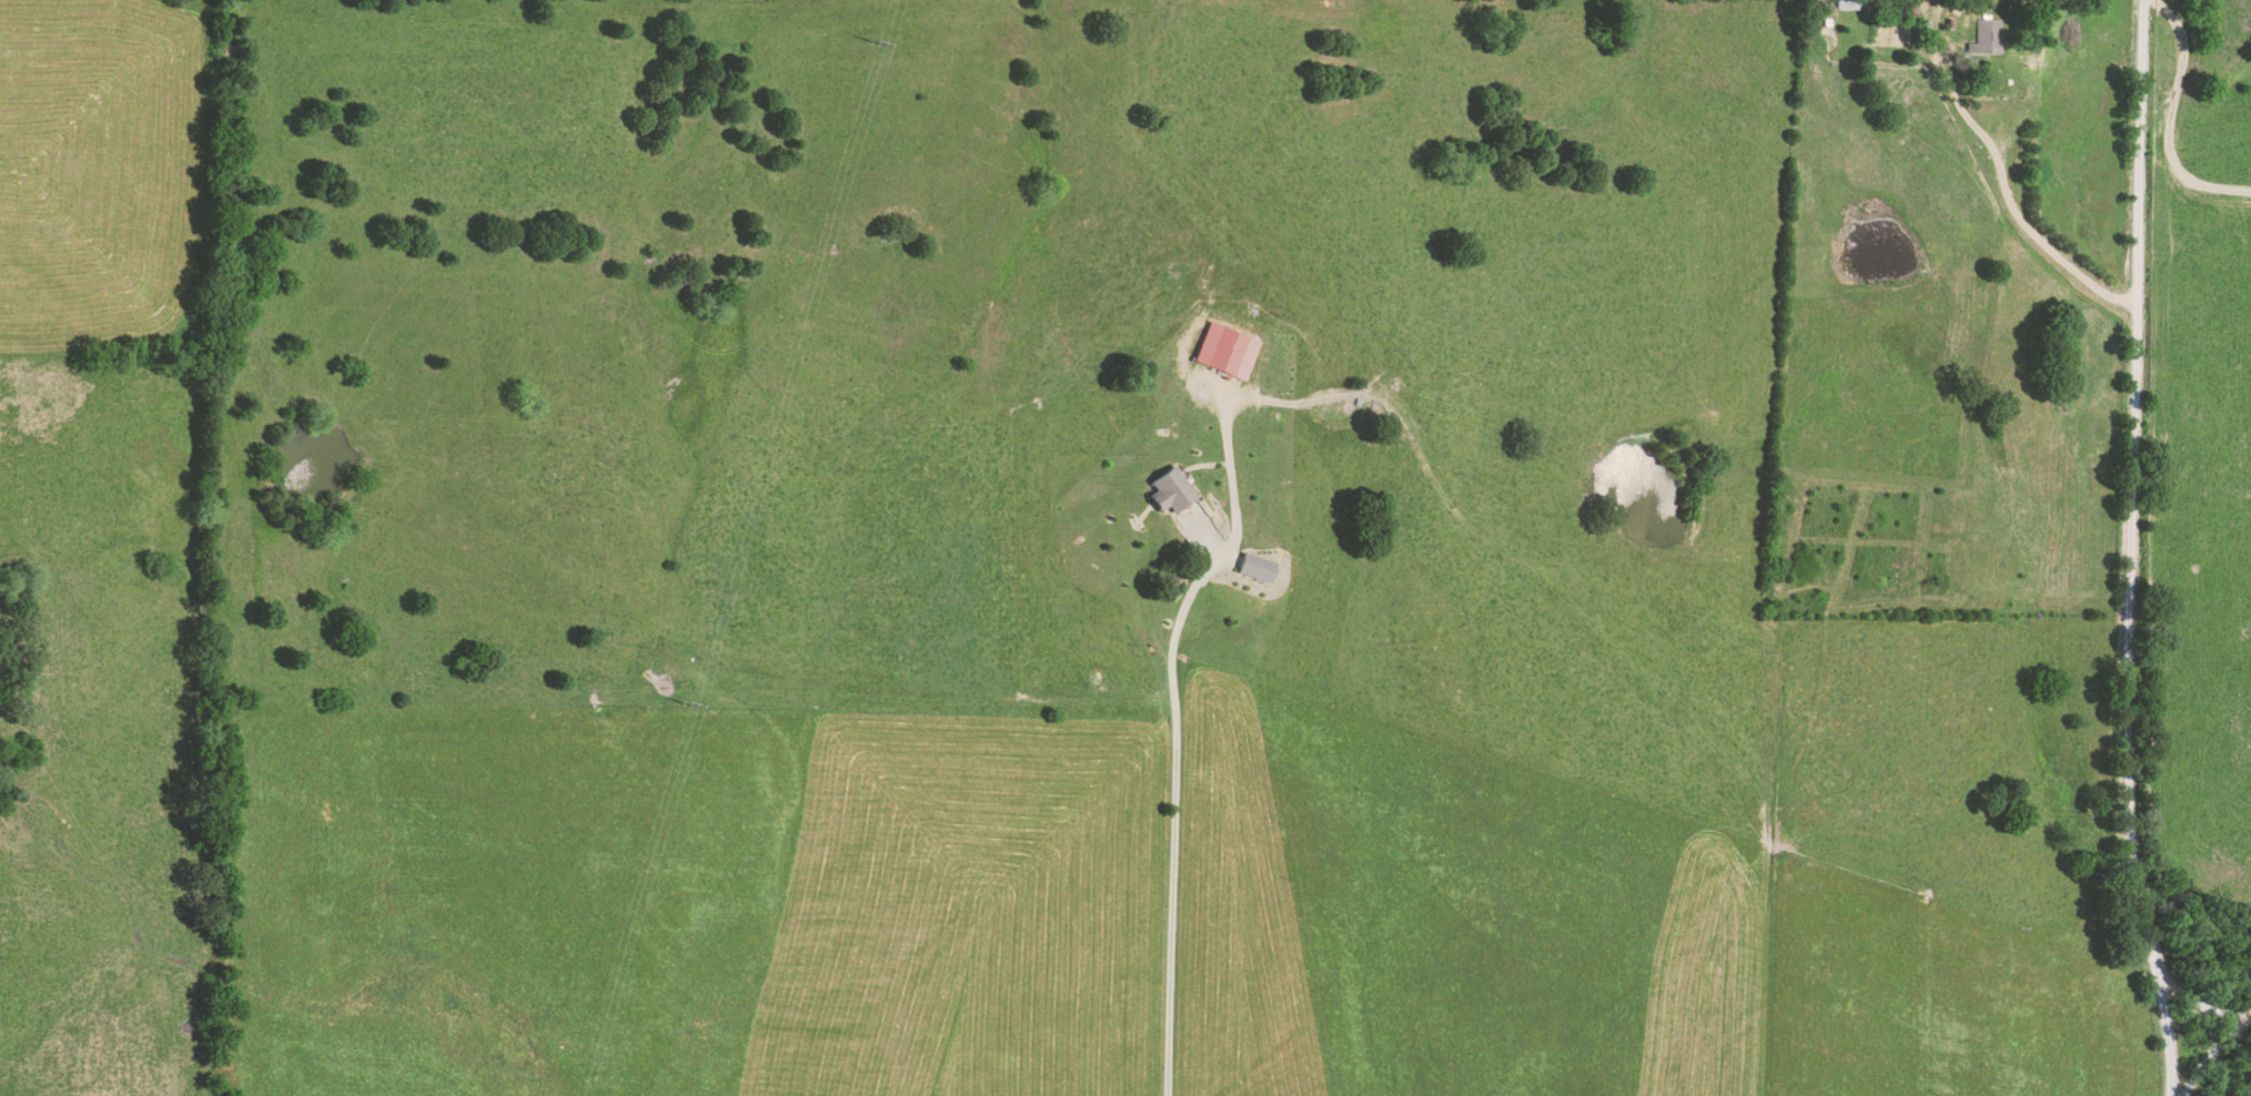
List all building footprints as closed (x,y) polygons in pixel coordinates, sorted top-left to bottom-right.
[(1975,43),(1967,42),(1966,53),(2000,54),(2001,19),(1976,18),(1975,43)] [(1244,380),(1259,340),(1208,320),(1193,361),(1244,380)] [(1146,495),(1157,511),(1165,505),(1170,512),(1194,495),(1172,464),(1148,481),(1153,489),(1146,495)] [(1274,562),(1241,551),(1234,571),(1267,582),(1274,562)]
